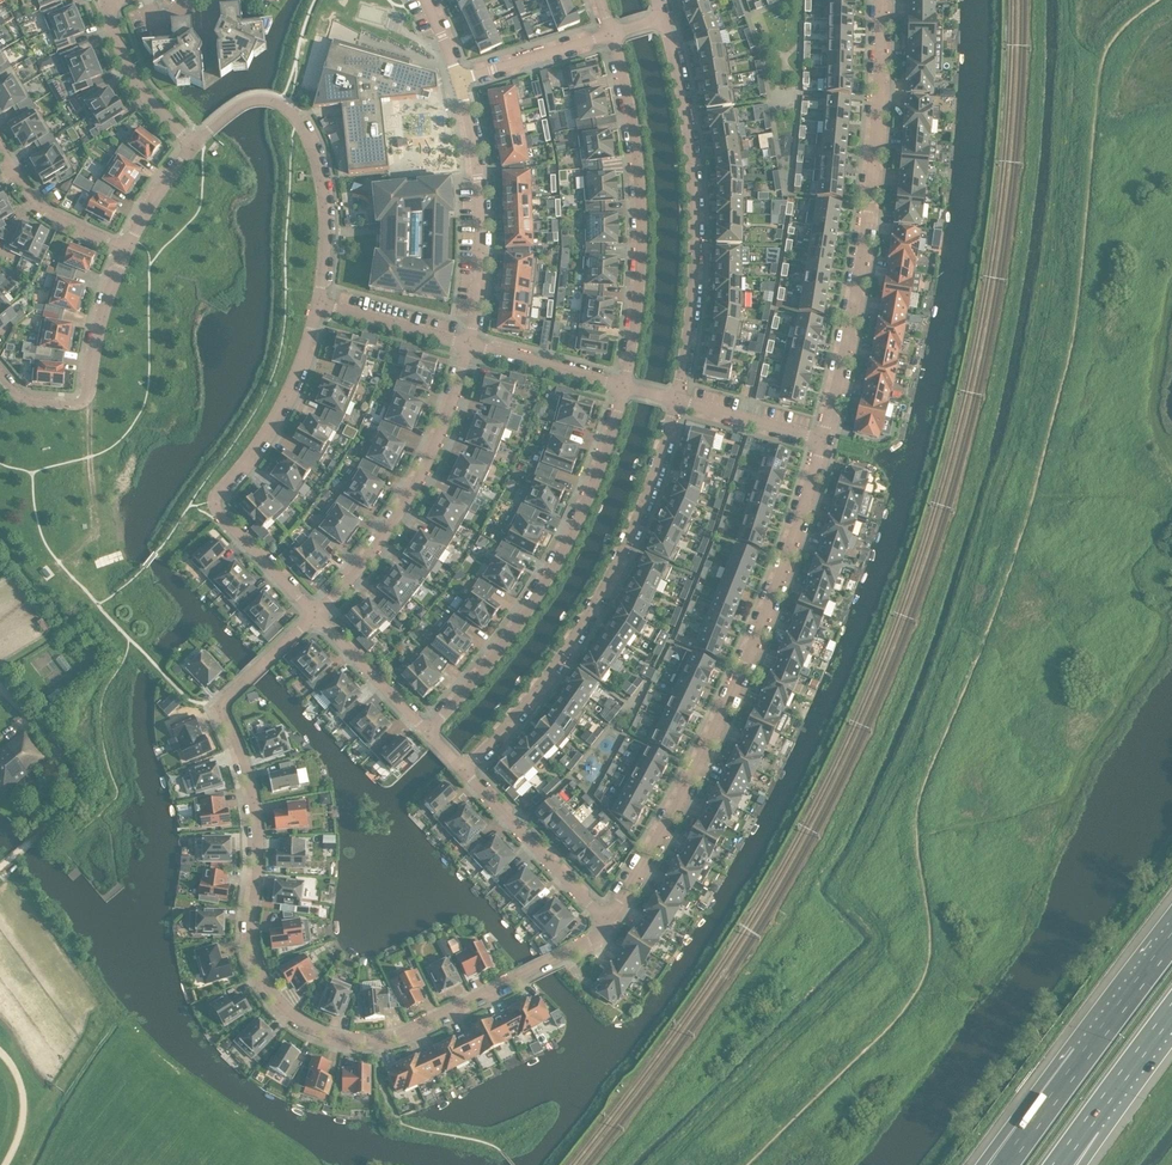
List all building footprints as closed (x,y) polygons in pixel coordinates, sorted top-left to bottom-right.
[(482,1),(482,0),(457,0),(456,0),(461,12),(462,11),(482,1)] [(523,6),(521,0),(519,0),(515,2),(517,8),(523,6)] [(549,8),(570,0),(546,0),(549,8)] [(553,19),(575,10),(574,10),(570,0),(549,8),(553,19)] [(684,10),(707,1),(707,0),(682,0),(684,8),(683,9),(684,10)] [(735,8),(740,6),(738,0),(732,0),(735,8)] [(462,11),(466,21),(487,12),(482,1),(462,11)] [(513,7),(510,1),(504,4),(507,10),(513,7)] [(707,1),(684,10),(689,24),(712,16),(707,1)] [(247,68),(253,55),(258,45),(266,49),(266,47),(265,45),(263,22),(272,21),(272,20),(242,23),(240,4),(228,5),(229,15),(224,15),(221,21),(214,36),(220,44),(217,46),(220,77),(221,77),(221,76),(241,62),(246,69),(247,68)] [(57,6),(42,12),(49,31),(80,18),(76,9),(74,10),(73,7),(59,12),(57,6)] [(517,8),(520,15),(525,12),(523,6),(517,8)] [(740,6),(735,8),(738,17),(744,15),(740,6)] [(854,6),(822,6),(822,18),(853,19),(853,13),(854,13),(854,6)] [(909,13),(908,28),(934,29),(934,14),(932,14),(933,8),(910,7),(910,13),(909,13)] [(13,12),(15,18),(22,16),(19,10),(13,12)] [(575,10),(553,19),(557,30),(579,22),(575,10)] [(34,12),(16,19),(19,26),(37,19),(34,12)] [(471,32),(492,22),(487,12),(466,21),(471,32)] [(510,18),(513,25),(519,23),(516,16),(510,18)] [(693,37),(718,30),(712,16),(689,24),(689,25),(690,24),(694,36),(693,36),(693,37)] [(80,18),(49,31),(57,50),(72,44),(69,37),(83,32),(82,29),(84,28),(80,19),(80,18)] [(853,19),(822,18),(828,18),(828,30),(852,31),(853,19)] [(173,39),(149,42),(142,42),(142,43),(151,43),(154,67),(153,68),(154,69),(161,64),(176,84),(176,85),(177,85),(180,77),(203,87),(203,88),(204,88),(201,57),(198,55),(202,47),(192,33),(189,28),(184,29),(183,19),(171,20),(173,39)] [(523,23),(525,30),(531,28),(529,21),(523,23)] [(476,42),(496,33),(492,22),(471,32),(476,42)] [(515,31),(521,29),(519,23),(513,25),(515,31)] [(525,30),(527,36),(533,34),(531,28),(525,30)] [(743,30),(746,39),(752,37),(749,28),(743,30)] [(933,43),(934,29),(908,28),(908,43),(910,43),(909,49),(932,49),(932,43),(933,43)] [(721,45),(718,31),(718,30),(693,37),(697,51),(721,45)] [(852,36),(852,31),(828,30),(827,42),(852,43),(852,42),(853,42),(854,36),(852,36)] [(476,42),(475,42),(480,53),(501,44),(496,33),(476,42)] [(755,46),(752,37),(746,39),(750,48),(755,46)] [(423,93),(421,92),(437,90),(435,75),(408,68),(410,61),(333,39),(326,65),(327,65),(325,71),(324,71),(313,108),(341,105),(348,173),(388,169),(381,101),(416,98),(421,99),(423,93)] [(821,54),(852,55),(852,43),(827,42),(827,54),(821,54)] [(698,52),(700,65),(728,61),(726,44),(721,45),(697,51),(697,52),(698,52)] [(91,52),(90,49),(76,55),(74,48),(59,54),(67,74),(72,72),(72,71),(97,61),(97,60),(93,51),(91,52)] [(12,67),(1,49),(0,49),(0,74),(12,67)] [(933,70),(933,56),(932,56),(932,49),(909,49),(909,55),(908,55),(907,70),(933,70)] [(821,54),(821,67),(851,67),(852,55),(821,54)] [(56,69),(61,69),(59,55),(41,57),(42,66),(55,64),(56,69)] [(97,61),(72,71),(72,72),(77,83),(71,85),(74,92),(89,86),(86,80),(100,74),(99,72),(101,71),(97,62),(98,62),(97,61)] [(728,61),(700,65),(703,80),(726,76),(731,76),(728,61)] [(569,88),(585,84),(595,82),(594,77),(597,77),(594,63),(584,65),(583,62),(575,64),(576,67),(565,70),(569,88)] [(0,74),(0,78),(2,81),(0,83),(0,98),(22,85),(12,67),(0,74)] [(851,73),(851,67),(821,67),(827,67),(826,79),(852,80),(853,73),(851,73)] [(933,86),(933,70),(907,70),(907,84),(908,84),(908,91),(931,92),(931,86),(933,86)] [(728,89),(726,76),(703,80),(705,93),(704,93),(704,94),(729,90),(728,89)] [(542,80),(545,95),(552,93),(549,78),(542,80)] [(852,87),(852,80),(826,79),(826,80),(820,80),(820,84),(823,84),(823,92),(851,92),(851,87),(852,87)] [(538,81),(531,82),(534,97),(542,95),(538,81)] [(61,95),(57,83),(49,87),(59,104),(66,100),(63,94),(61,95)] [(570,95),(573,108),(604,102),(603,95),(601,95),(600,89),(586,92),(585,84),(569,88),(570,95)] [(0,98),(0,111),(2,109),(3,112),(16,104),(19,110),(33,102),(22,85),(0,98)] [(516,101),(521,100),(519,87),(510,89),(509,86),(502,87),(502,90),(489,93),(491,105),(516,101)] [(93,114),(116,99),(116,98),(116,99),(111,90),(109,91),(107,89),(95,97),(91,91),(78,99),(77,97),(70,101),(76,110),(82,106),(87,103),(93,113),(93,114)] [(733,89),(728,89),(729,90),(704,94),(706,109),(735,104),(733,89)] [(905,117),(931,119),(932,104),(930,104),(931,97),(907,96),(907,103),(906,103),(905,117)] [(825,110),(849,112),(850,99),(826,97),(825,110)] [(116,99),(93,114),(97,120),(93,123),(100,134),(113,125),(109,119),(124,110),(116,99)] [(516,101),(491,105),(494,117),(518,113),(516,101)] [(546,102),(548,111),(555,110),(554,101),(546,102)] [(9,125),(16,137),(44,120),(33,102),(19,110),(23,117),(9,125)] [(575,119),(577,128),(593,125),(591,118),(605,115),(604,109),(606,109),(604,102),(573,108),(575,119)] [(734,124),(734,125),(738,124),(736,109),(707,113),(709,128),(734,124)] [(849,112),(825,110),(824,122),(848,124),(849,112)] [(518,113),(494,117),(496,129),(520,125),(518,113)] [(553,116),(551,137),(559,138),(562,117),(553,116)] [(930,134),(931,119),(905,117),(903,132),(905,132),(904,138),(928,140),(928,134),(930,134)] [(44,120),(16,137),(21,146),(23,145),(25,147),(33,142),(37,148),(54,138),(44,120)] [(822,134),(847,136),(848,124),(824,122),(822,134)] [(737,138),(736,138),(734,125),(734,124),(709,128),(709,129),(711,128),(713,142),(737,138)] [(494,135),(495,142),(523,136),(520,125),(496,129),(497,134),(494,135)] [(577,128),(578,135),(580,148),(611,144),(610,137),(609,137),(608,131),(594,133),(593,125),(577,128)] [(128,136),(119,147),(132,157),(137,150),(147,158),(150,155),(151,156),(160,145),(158,143),(159,141),(153,137),(151,138),(140,130),(133,139),(128,136)] [(816,146),(846,148),(847,136),(822,134),(821,146),(816,145),(816,146)] [(398,147),(425,144),(434,143),(434,135),(397,139),(398,147)] [(500,153),(525,148),(523,136),(495,142),(497,148),(499,148),(500,153)] [(739,153),(743,152),(740,137),(736,138),(737,138),(713,142),(715,156),(739,153)] [(37,172),(60,158),(65,155),(54,138),(37,148),(40,154),(32,159),(34,162),(32,163),(37,171),(36,171),(37,172)] [(902,144),(901,159),(927,161),(929,147),(927,146),(928,140),(904,138),(904,144),(902,144)] [(564,142),(555,144),(557,151),(565,149),(564,142)] [(580,148),(582,169),(598,167),(597,159),(612,158),(611,151),(612,151),(611,144),(580,148)] [(846,148),(816,146),(814,158),(845,160),(846,148)] [(107,166),(135,184),(135,183),(140,175),(138,173),(140,171),(128,163),(132,157),(119,147),(107,166)] [(508,164),(509,173),(526,172),(525,162),(527,161),(525,148),(500,153),(503,165),(508,164)] [(741,169),(739,153),(715,156),(717,170),(716,170),(741,169)] [(60,158),(37,172),(44,183),(58,175),(62,181),(75,173),(65,155),(60,158)] [(845,160),(814,158),(820,159),(819,170),(844,172),(845,160)] [(926,176),(927,161),(901,159),(900,173),(901,173),(900,180),(924,182),(924,176),(926,176)] [(95,184),(109,192),(113,186),(125,193),(127,191),(128,192),(134,184),(135,184),(107,166),(95,184)] [(599,174),(598,167),(582,169),(583,173),(584,189),(590,189),(590,188),(615,187),(615,180),(614,180),(613,173),(599,174)] [(741,169),(716,170),(717,185),(742,183),(741,169)] [(843,185),(844,172),(819,170),(818,182),(843,185)] [(526,172),(509,173),(504,173),(504,186),(529,185),(529,172),(526,172)] [(67,192),(73,181),(71,179),(62,185),(60,188),(67,192)] [(447,301),(450,277),(452,266),(443,264),(443,251),(447,251),(448,230),(448,229),(444,229),(444,215),(454,214),(450,179),(418,183),(419,186),(405,188),(405,184),(373,187),(377,222),(386,221),(386,232),(382,232),(382,255),(376,254),(371,289),(402,293),(402,290),(416,292),(416,296),(447,301)] [(897,200),(923,203),(924,189),(923,188),(924,182),(900,180),(900,186),(898,186),(897,200)] [(817,195),(841,197),(843,185),(818,182),(817,195)] [(742,199),(742,183),(717,185),(718,185),(718,198),(717,198),(717,199),(742,199)] [(109,192),(95,184),(82,208),(100,217),(99,219),(106,223),(107,221),(109,222),(116,210),(114,209),(117,205),(105,199),(109,192)] [(501,191),(502,198),(530,197),(529,185),(504,186),(504,191),(501,191)] [(616,194),(615,187),(590,188),(590,189),(590,201),(585,201),(585,209),(601,209),(601,201),(615,200),(615,194),(616,194)] [(568,190),(559,190),(561,209),(569,209),(568,190)] [(530,209),(530,197),(502,198),(502,205),(505,205),(505,210),(530,209)] [(746,199),(742,199),(717,199),(717,213),(742,214),(746,214),(746,199)] [(816,200),(814,213),(839,217),(841,204),(816,200)] [(921,218),(923,203),(897,200),(895,215),(896,215),(896,222),(919,224),(919,218),(921,218)] [(11,213),(10,211),(12,210),(7,201),(6,201),(0,204),(0,220),(11,213)] [(531,221),(530,209),(505,210),(506,215),(502,215),(503,222),(531,221)] [(585,213),(585,229),(617,229),(617,222),(616,222),(616,216),(601,216),(601,209),(585,209),(585,213)] [(741,228),(742,214),(717,213),(717,214),(718,214),(718,227),(716,227),(716,228),(741,228)] [(812,225),(837,229),(839,217),(814,213),(812,225)] [(531,221),(503,222),(503,229),(506,229),(506,234),(531,233),(531,221)] [(3,247),(21,256),(35,226),(34,226),(26,222),(25,224),(22,223),(16,236),(9,233),(3,247)] [(810,237),(835,241),(837,229),(812,225),(810,237)] [(35,226),(21,256),(40,265),(47,250),(40,247),(47,232),(35,226)] [(891,247),(916,251),(919,237),(917,236),(918,230),(895,226),(894,233),(893,233),(891,247)] [(741,228),(716,228),(716,243),(741,243),(741,228)] [(585,245),(585,250),(601,250),(601,243),(616,243),(616,236),(617,236),(617,229),(585,229),(585,245)] [(939,238),(940,230),(933,229),(932,236),(939,238)] [(532,246),(531,233),(506,234),(507,247),(512,246),(529,246),(532,246)] [(810,237),(809,249),(833,253),(835,241),(810,237)] [(61,255),(56,269),(71,274),(74,267),(86,271),(88,267),(89,268),(94,255),(92,254),(92,252),(85,249),(84,251),(71,246),(67,257),(61,255)] [(529,257),(529,246),(512,246),(512,254),(507,254),(505,267),(536,270),(537,257),(529,257)] [(716,263),(717,263),(717,262),(741,263),(741,248),(716,247),(716,263)] [(888,262),(890,262),(889,268),(912,272),(913,265),(914,266),(916,251),(891,247),(888,262)] [(809,249),(807,261),(831,265),(833,253),(809,249)] [(601,258),(601,250),(585,250),(585,257),(591,258),(590,270),(616,272),(616,265),(615,265),(615,258),(601,258)] [(561,259),(560,268),(567,269),(568,259),(561,259)] [(807,261),(805,273),(829,277),(831,265),(807,261)] [(741,277),(741,263),(717,262),(717,263),(717,276),(717,277),(741,277)] [(769,277),(775,278),(777,263),(771,263),(769,277)] [(536,270),(505,267),(505,272),(502,272),(501,279),(534,282),(536,270)] [(884,288),(910,293),(912,278),(911,278),(912,272),(889,268),(888,274),(887,274),(884,288)] [(50,290),(81,299),(82,298),(81,298),(84,289),(82,288),(83,286),(69,281),(71,274),(56,269),(50,290)] [(584,269),(583,290),(599,292),(599,284),(614,285),(614,279),(615,279),(616,272),(590,270),(584,269)] [(803,285),(827,289),(829,277),(805,273),(803,285)] [(715,292),(717,292),(717,291),(740,291),(741,277),(717,277),(717,276),(716,276),(715,292)] [(16,284),(9,277),(0,285),(5,291),(6,292),(16,284)] [(533,295),(534,282),(501,279),(501,286),(503,286),(503,292),(533,295)] [(7,305),(7,306),(11,303),(2,293),(5,291),(0,285),(0,311),(7,305)] [(827,289),(803,285),(801,297),(825,301),(827,289)] [(882,303),(883,303),(882,309),(905,313),(906,307),(907,307),(910,293),(884,288),(882,303)] [(81,299),(50,290),(43,311),(59,315),(61,307),(75,311),(76,309),(78,309),(81,300),(81,299)] [(583,290),(580,310),(580,311),(586,312),(586,311),(612,314),(613,307),(611,307),(612,301),(598,299),(599,292),(583,290)] [(744,309),(744,308),(745,291),(740,291),(717,291),(717,292),(716,305),(740,308),(744,309)] [(531,307),(533,295),(503,292),(501,304),(526,306),(526,307),(531,307)] [(799,310),(823,314),(825,301),(801,297),(799,310)] [(526,306),(501,304),(500,316),(524,319),(525,318),(526,307),(526,306)] [(9,320),(14,326),(26,316),(21,310),(15,315),(7,306),(7,305),(0,311),(0,328),(9,320)] [(715,305),(714,319),(714,320),(715,320),(739,322),(740,308),(716,305),(715,305)] [(879,315),(877,329),(902,334),(905,320),(904,320),(905,313),(882,309),(881,315),(879,315)] [(39,332),(72,339),(72,338),(71,338),(73,328),(71,328),(72,325),(57,322),(59,315),(43,311),(39,332)] [(611,321),(612,314),(586,311),(586,312),(584,324),(579,323),(578,331),(594,333),(595,326),(609,328),(610,321),(611,321)] [(821,326),(822,320),(792,314),(789,327),(795,328),(795,327),(821,333),(822,326),(821,326)] [(907,315),(906,322),(922,323),(923,315),(907,315)] [(530,318),(525,318),(524,319),(500,316),(499,329),(512,330),(512,332),(519,333),(519,331),(529,332),(530,318)] [(548,336),(551,322),(544,320),(541,335),(548,336)] [(735,339),(740,340),(743,322),(739,322),(715,320),(712,334),(735,338),(735,339)] [(554,322),(552,337),(559,338),(561,323),(554,322)] [(816,345),(818,340),(819,340),(821,333),(795,327),(795,328),(793,339),(792,339),(816,345)] [(874,344),(875,344),(874,350),(897,355),(898,348),(899,349),(902,334),(877,329),(874,344)] [(578,331),(575,349),(586,351),(586,354),(594,355),(594,352),(605,354),(607,340),(604,339),(605,335),(594,333),(578,331)] [(25,353),(51,356),(52,349),(66,351),(67,349),(69,349),(71,339),(71,340),(72,339),(39,332),(37,345),(27,343),(25,353)] [(357,339),(348,336),(348,337),(338,334),(334,348),(335,348),(364,356),(364,355),(367,343),(375,345),(378,337),(363,333),(361,340),(357,339)] [(733,352),(735,339),(735,338),(712,334),(709,348),(733,352)] [(814,357),(814,355),(815,356),(817,350),(815,350),(816,345),(792,339),(793,339),(787,338),(784,350),(790,352),(790,351),(814,357)] [(404,367),(433,375),(437,361),(427,358),(418,355),(418,356),(414,355),(416,348),(401,343),(399,352),(407,354),(404,367)] [(359,380),(363,371),(367,356),(364,355),(364,356),(335,348),(332,357),(334,358),(333,362),(348,366),(345,374),(359,380)] [(733,352),(709,348),(707,361),(706,362),(730,367),(730,366),(733,352)] [(868,370),(894,376),(897,361),(895,361),(897,355),(874,350),(873,356),(871,356),(868,370)] [(811,369),(814,357),(790,351),(790,352),(787,363),(811,369)] [(51,356),(25,353),(24,354),(26,355),(25,362),(34,363),(32,381),(52,383),(52,385),(59,386),(60,384),(62,384),(64,370),(62,370),(63,366),(50,364),(51,356)] [(728,381),(731,367),(731,366),(730,366),(730,367),(706,362),(707,361),(705,361),(702,376),(707,377),(706,379),(716,380),(716,379),(728,381)] [(758,362),(752,361),(750,370),(756,372),(758,362)] [(779,374),(810,381),(811,374),(810,374),(811,369),(787,363),(782,361),(779,374)] [(397,378),(395,386),(409,391),(412,383),(427,387),(428,385),(430,386),(433,375),(404,367),(405,367),(401,380),(397,378)] [(745,385),(752,387),(756,372),(750,370),(748,370),(745,385)] [(866,385),(865,391),(888,396),(889,390),(890,390),(894,376),(868,370),(865,384),(866,385)] [(496,377),(486,374),(482,388),(512,396),(515,383),(523,385),(526,377),(511,373),(509,381),(505,380),(505,379),(496,376),(496,377)] [(351,401),(356,388),(359,380),(345,374),(342,382),(325,375),(319,388),(320,389),(320,388),(351,401)] [(807,387),(808,388),(810,381),(779,374),(776,386),(782,387),(806,392),(807,387)] [(762,398),(765,382),(758,380),(754,396),(762,398)] [(393,392),(387,405),(418,418),(422,409),(419,409),(421,404),(407,398),(409,391),(395,386),(393,392)] [(570,397),(572,390),(557,386),(555,394),(560,396),(557,408),(589,417),(593,404),(583,401),(583,400),(574,398),(570,397)] [(803,405),(806,392),(782,387),(778,404),(791,407),(792,402),(803,405)] [(341,422),(345,414),(351,401),(320,388),(320,389),(316,397),(318,398),(317,402),(331,408),(327,415),(341,422)] [(512,396),(482,388),(479,399),(482,400),(481,402),(496,406),(494,414),(508,419),(511,410),(508,408),(511,396),(512,396)] [(862,396),(859,411),(884,417),(887,403),(886,402),(888,396),(865,391),(863,397),(862,396)] [(382,418),(379,425),(393,431),(397,424),(411,430),(413,425),(415,426),(418,418),(387,405),(382,418)] [(589,418),(589,417),(557,408),(553,422),(551,428),(566,433),(568,426),(583,430),(584,426),(586,426),(589,417),(589,418)] [(856,425),(855,432),(877,437),(879,431),(880,431),(884,417),(859,411),(855,425),(856,425)] [(472,420),(469,428),(500,440),(501,440),(497,438),(501,427),(505,428),(508,419),(494,414),(491,422),(477,416),(475,421),(472,420)] [(326,441),(327,440),(333,429),(336,431),(341,422),(327,415),(323,423),(310,416),(308,419),(306,418),(301,426),(301,427),(318,436),(326,441)] [(380,434),(374,445),(400,459),(404,451),(402,450),(404,445),(390,438),(393,431),(379,425),(376,432),(380,434)] [(294,438),(310,447),(305,455),(318,463),(323,455),(330,442),(327,440),(326,441),(318,436),(301,427),(301,426),(294,438)] [(712,449),(716,434),(704,431),(704,430),(695,427),(695,429),(691,428),(687,443),(688,443),(711,449),(712,449)] [(467,442),(481,448),(478,455),(492,461),(495,453),(500,440),(469,428),(466,437),(468,438),(467,442)] [(576,460),(576,459),(575,459),(578,451),(576,450),(578,446),(563,441),(566,433),(551,428),(548,436),(552,437),(548,449),(544,448),(576,460)] [(762,458),(786,466),(790,453),(779,450),(780,445),(768,441),(762,458)] [(684,456),(707,463),(711,449),(688,443),(684,456)] [(730,454),(736,455),(739,446),(733,444),(730,454)] [(364,456),(360,462),(374,470),(378,463),(391,470),(394,466),(396,467),(400,459),(374,445),(368,457),(364,456)] [(544,448),(536,468),(551,474),(554,467),(571,473),(576,460),(544,448)] [(300,462),(286,451),(277,463),(278,463),(302,480),(303,480),(310,470),(313,471),(318,463),(305,455),(300,462)] [(456,459),(452,468),(483,482),(489,469),(492,461),(478,455),(475,463),(461,456),(459,461),(456,459)] [(681,470),(704,476),(707,463),(684,456),(681,470)] [(726,467),(731,469),(734,460),(729,458),(726,467)] [(784,478),(786,471),(784,471),(786,466),(762,458),(759,470),(784,478)] [(349,480),(378,498),(383,490),(380,489),(383,485),(370,477),(374,470),(360,462),(357,468),(349,480)] [(297,493),(305,482),(303,480),(302,480),(278,463),(273,471),(274,472),(272,476),(285,485),(280,492),(291,502),(298,494),(297,493)] [(842,472),(838,486),(863,494),(867,480),(866,479),(868,473),(845,466),(843,473),(842,472)] [(723,476),(729,478),(731,469),(726,467),(723,476)] [(463,488),(459,495),(473,502),(477,494),(473,492),(479,481),(482,482),(483,482),(452,468),(449,476),(451,477),(449,481),(463,488)] [(528,488),(559,502),(564,489),(548,481),(551,474),(536,468),(533,476),(536,477),(531,489),(528,488)] [(704,476),(681,470),(677,484),(700,492),(704,476)] [(784,478),(759,470),(755,481),(779,489),(780,484),(782,484),(784,478)] [(775,501),(779,489),(755,481),(750,479),(746,491),(775,501)] [(378,498),(349,480),(342,492),(338,498),(351,507),(355,500),(368,508),(371,504),(373,506),(378,498)] [(671,497),(695,506),(700,492),(677,484),(676,483),(671,497)] [(835,501),(833,507),(855,514),(857,508),(859,508),(863,494),(838,486),(834,501),(835,501)] [(263,488),(260,491),(258,490),(252,496),(251,497),(272,518),(271,519),(274,521),(285,510),(291,502),(280,492),(274,500),(263,488)] [(522,501),(519,507),(533,514),(536,507),(550,513),(552,509),(554,510),(558,502),(559,502),(528,488),(522,501)] [(722,500),(725,491),(719,489),(716,498),(722,500)] [(775,501),(746,491),(742,503),(747,505),(748,505),(771,512),(775,501)] [(437,498),(433,505),(462,522),(469,510),(473,502),(459,495),(455,502),(442,495),(439,499),(437,498)] [(241,506),(248,513),(247,514),(254,521),(254,520),(257,523),(251,528),(262,539),(268,533),(262,527),(271,519),(272,518),(251,497),(252,496),(251,496),(241,506)] [(672,498),(666,510),(666,511),(688,521),(688,520),(695,506),(671,497),(671,498),(672,498)] [(352,535),(358,528),(356,526),(359,522),(346,513),(351,507),(338,498),(334,504),(326,515),(352,535)] [(716,498),(713,507),(719,509),(722,500),(716,498)] [(477,512),(480,504),(473,501),(470,509),(477,512)] [(455,534),(462,522),(433,505),(428,513),(430,515),(428,519),(441,527),(437,533),(450,541),(455,534)] [(744,516),(767,524),(769,519),(770,519),(772,514),(771,513),(771,512),(748,505),(747,505),(744,516)] [(509,526),(539,542),(539,541),(543,533),(541,532),(543,529),(529,521),(533,514),(519,507),(516,514),(509,526)] [(826,526),(850,534),(855,520),(853,520),(855,514),(833,507),(831,513),(830,512),(826,526)] [(659,524),(660,524),(663,525),(682,534),(686,536),(692,522),(688,520),(688,521),(666,511),(666,510),(665,510),(659,524)] [(313,531),(324,541),(329,535),(342,544),(345,541),(347,542),(352,535),(326,515),(317,526),(313,531)] [(740,528),(765,536),(767,529),(766,529),(767,524),(744,516),(740,528)] [(712,531),(715,521),(709,520),(706,529),(712,531)] [(676,546),(682,534),(663,525),(660,524),(654,536),(654,537),(676,547),(676,546)] [(503,538),(499,545),(512,553),(516,546),(532,555),(539,542),(509,526),(509,527),(512,528),(506,540),(503,538)] [(842,554),(844,548),(846,548),(850,534),(826,526),(821,540),(822,541),(820,546),(842,554)] [(736,540),(760,548),(762,542),(763,542),(765,536),(740,528),(736,540)] [(298,546),(321,571),(322,570),(330,562),(328,561),(330,559),(319,548),(324,541),(313,531),(308,536),(298,546)] [(415,534),(410,542),(438,560),(446,549),(450,541),(437,533),(433,540),(420,531),(417,536),(415,534)] [(704,534),(701,543),(707,545),(710,536),(704,534)] [(647,550),(674,562),(680,548),(676,546),(676,547),(654,537),(654,536),(653,536),(647,550)] [(207,578),(219,568),(214,562),(225,552),(223,549),(225,548),(217,540),(215,542),(213,539),(202,551),(200,549),(195,555),(196,556),(191,561),(207,578)] [(404,555),(417,563),(412,570),(425,579),(430,572),(438,560),(410,542),(405,549),(407,551),(404,555)] [(701,543),(697,552),(703,554),(707,545),(701,543)] [(524,569),(508,560),(512,553),(499,545),(495,552),(498,554),(490,566),(491,566),(516,581),(516,582),(524,569)] [(735,545),(730,557),(753,566),(758,554),(735,545)] [(304,573),(311,580),(321,571),(298,546),(298,547),(300,549),(291,557),(285,551),(279,557),(289,568),(295,563),(298,566),(297,566),(303,573),(304,573)] [(817,552),(812,566),(837,574),(842,560),(840,560),(842,554),(820,546),(818,552),(817,552)] [(185,551),(178,557),(183,561),(189,555),(185,551)] [(645,554),(639,568),(638,568),(639,569),(640,568),(661,578),(661,579),(665,580),(671,566),(645,554)] [(692,565),(698,568),(701,558),(696,556),(692,565)] [(726,568),(748,577),(753,566),(730,557),(726,568)] [(222,594),(247,571),(240,564),(238,566),(235,562),(224,573),(219,568),(207,578),(222,594)] [(481,575),(476,581),(489,590),(494,584),(507,592),(509,588),(511,589),(516,581),(491,566),(484,577),(481,575)] [(807,586),(828,594),(831,588),(832,588),(837,574),(812,566),(807,579),(809,580),(807,586)] [(390,569),(385,576),(411,597),(420,586),(425,579),(412,570),(408,576),(396,567),(393,570),(390,569)] [(639,569),(634,581),(655,591),(661,579),(661,578),(640,568),(639,569)] [(721,580),(744,589),(748,577),(726,568),(721,580)] [(237,609),(248,599),(243,593),(254,583),(251,579),(253,577),(247,571),(222,594),(237,609)] [(850,579),(857,582),(860,575),(853,572),(850,579)] [(379,583),(381,585),(378,589),(390,598),(385,605),(396,615),(402,608),(411,597),(385,576),(379,583)] [(683,588),(689,590),(692,581),(686,579),(683,588)] [(634,581),(633,580),(626,594),(627,595),(628,594),(649,604),(655,591),(634,581)] [(717,591),(740,600),(744,589),(721,580),(717,591)] [(492,619),(500,607),(485,597),(489,590),(476,581),(472,588),(464,599),(492,619)] [(828,600),(826,600),(828,594),(807,586),(804,592),(803,591),(798,605),(822,614),(828,600)] [(683,588),(679,597),(685,599),(689,590),(683,588)] [(712,602),(735,611),(740,600),(717,591),(712,602)] [(252,625),(276,602),(270,595),(268,597),(264,593),(253,604),(248,599),(237,609),(252,625)] [(627,595),(622,607),(642,619),(649,604),(628,594),(627,595)] [(456,610),(451,616),(464,626),(469,619),(481,628),(484,625),(485,626),(491,619),(492,619),(464,599),(456,610)] [(357,607),(356,607),(380,632),(377,629),(386,620),(389,623),(396,615),(385,605),(379,611),(368,600),(367,601),(365,600),(357,607)] [(276,602),(252,625),(268,642),(279,631),(273,624),(284,614),(280,610),(282,608),(276,602)] [(708,614),(731,623),(735,611),(712,602),(708,614)] [(813,633),(816,627),(817,628),(822,614),(798,605),(793,618),(794,619),(792,625),(813,633)] [(622,607),(621,606),(613,620),(614,620),(635,632),(642,619),(622,607)] [(682,608),(676,606),(672,615),(678,617),(682,608)] [(353,625),(359,632),(360,631),(363,634),(357,639),(368,651),(374,645),(370,641),(380,632),(356,607),(346,617),(353,625)] [(703,625),(726,634),(731,623),(708,614),(703,625)] [(672,615),(669,624),(674,626),(678,617),(672,615)] [(459,632),(464,626),(451,616),(447,622),(438,633),(464,654),(470,646),(468,645),(471,642),(459,632)] [(606,631),(626,645),(635,632),(614,620),(606,631)] [(726,634),(703,625),(699,636),(722,645),(726,634)] [(783,644),(807,653),(812,640),(811,639),(813,633),(792,625),(790,630),(788,630),(783,644)] [(598,643),(618,657),(626,645),(606,631),(598,643)] [(424,649),(436,659),(441,654),(455,665),(464,654),(438,633),(429,644),(424,649)] [(662,636),(657,644),(663,647),(667,638),(662,636)] [(694,648),(717,657),(722,645),(699,636),(694,648)] [(598,643),(590,655),(609,669),(618,657),(598,643)] [(283,658),(290,665),(293,663),(302,672),(324,652),(317,645),(315,647),(312,644),(301,654),(294,647),(283,658)] [(653,653),(659,656),(663,647),(657,644),(653,653)] [(798,672),(800,666),(801,667),(807,653),(783,644),(777,657),(779,658),(776,663),(798,672)] [(412,666),(433,688),(433,687),(439,681),(438,679),(441,677),(430,665),(436,659),(424,649),(419,655),(422,657),(413,666),(412,666)] [(686,664),(710,676),(713,669),(712,669),(714,663),(687,650),(681,662),(686,664)] [(204,652),(187,668),(205,687),(222,671),(204,652)] [(299,675),(314,691),(325,680),(320,674),(331,664),(328,660),(330,658),(324,652),(302,672),(299,675)] [(601,681),(609,669),(590,655),(589,654),(580,667),(601,681)] [(686,664),(681,662),(676,673),(703,686),(706,681),(707,682),(710,676),(686,664)] [(767,682),(790,692),(796,679),(795,678),(798,672),(776,663),(774,669),(772,668),(767,682)] [(416,690),(423,698),(433,688),(412,666),(402,675),(396,669),(390,675),(401,686),(407,681),(409,683),(409,684),(415,691),(416,690)] [(649,667),(645,676),(651,679),(652,675),(655,670),(649,667)] [(569,683),(570,684),(570,683),(590,697),(598,685),(577,670),(569,683)] [(676,673),(671,685),(676,687),(698,697),(699,696),(700,697),(703,691),(701,691),(703,686),(676,673)] [(325,680),(314,691),(320,696),(322,694),(331,703),(332,703),(353,683),(347,676),(345,678),(341,675),(330,685),(325,680)] [(632,684),(636,688),(643,681),(638,677),(632,684)] [(816,689),(819,682),(811,679),(809,686),(816,689)] [(790,692),(767,682),(761,695),(762,696),(759,701),(781,711),(783,705),(785,706),(790,692)] [(328,706),(343,722),(355,711),(350,706),(361,695),(357,691),(359,690),(353,683),(332,703),(331,703),(328,706)] [(570,684),(562,695),(581,709),(582,708),(590,697),(570,683),(570,684)] [(632,684),(626,692),(630,696),(636,688),(632,684)] [(676,687),(671,697),(693,708),(695,703),(697,704),(699,699),(698,698),(698,697),(676,687)] [(58,689),(47,698),(53,705),(64,696),(58,689)] [(256,691),(246,694),(248,701),(258,698),(256,691)] [(167,715),(174,708),(180,702),(172,694),(166,700),(163,703),(160,700),(160,701),(159,699),(155,702),(159,706),(167,715)] [(576,723),(585,711),(582,708),(581,709),(562,695),(553,707),(573,721),(576,723)] [(660,707),(665,709),(666,708),(689,720),(692,713),(691,713),(693,708),(671,697),(666,695),(660,707)] [(773,731),(779,717),(778,717),(781,711),(759,701),(757,707),(756,706),(749,720),(773,731)] [(615,715),(621,708),(616,704),(610,711),(615,715)] [(355,711),(343,722),(358,737),(382,714),(376,707),(374,709),(371,706),(360,716),(355,711)] [(553,707),(546,718),(545,719),(564,734),(573,721),(553,707)] [(666,708),(665,709),(660,719),(660,720),(683,730),(685,725),(686,726),(689,720),(666,708)] [(610,711),(604,719),(609,723),(615,715),(610,711)] [(373,753),(384,742),(379,737),(390,726),(387,722),(389,721),(382,714),(358,737),(373,753)] [(180,746),(186,760),(210,750),(204,736),(202,737),(193,716),(171,725),(177,738),(177,737),(181,746),(180,746)] [(660,719),(655,717),(650,729),(655,731),(679,742),(682,735),(680,735),(683,730),(660,720),(660,719)] [(554,745),(564,734),(545,719),(546,718),(545,718),(535,729),(536,730),(554,745)] [(745,734),(742,739),(763,749),(766,743),(767,744),(773,731),(749,720),(743,733),(745,734)] [(597,738),(603,730),(598,726),(592,734),(597,738)] [(288,750),(280,727),(256,736),(264,758),(288,750)] [(543,757),(554,745),(536,730),(526,739),(526,740),(543,757)] [(586,741),(591,734),(586,730),(581,737),(586,741)] [(650,742),(672,753),(674,747),(676,748),(679,742),(655,731),(650,742)] [(44,757),(25,732),(1,751),(0,751),(0,790),(3,793),(38,764),(37,763),(44,757)] [(591,745),(597,738),(592,734),(591,734),(586,741),(591,745)] [(373,753),(389,770),(412,749),(410,747),(412,745),(404,737),(402,739),(400,737),(389,747),(384,742),(373,753)] [(515,749),(515,750),(516,750),(533,767),(543,757),(526,740),(526,739),(525,739),(515,749)] [(731,757),(755,769),(761,756),(760,755),(763,749),(742,739),(739,745),(738,744),(731,757)] [(620,746),(625,749),(628,744),(623,741),(620,746)] [(620,746),(617,752),(623,754),(625,749),(620,746)] [(647,747),(641,758),(664,770),(667,764),(666,764),(669,758),(647,747)] [(523,777),(533,767),(516,750),(515,750),(506,760),(523,777)] [(577,752),(571,759),(576,763),(582,755),(577,752)] [(723,777),(744,787),(747,781),(748,782),(755,769),(731,757),(725,770),(726,771),(723,777)] [(631,765),(630,766),(657,780),(659,776),(661,776),(664,770),(641,758),(636,768),(631,765)] [(494,770),(497,772),(496,774),(502,780),(504,779),(516,791),(527,781),(523,777),(506,760),(505,759),(494,770)] [(571,759),(565,767),(570,771),(576,763),(571,759)] [(300,786),(296,767),(295,767),(294,761),(279,764),(280,771),(269,774),(269,773),(268,773),(272,792),(273,792),(273,791),(290,787),(291,789),(297,788),(297,786),(299,785),(299,786),(300,786)] [(191,774),(182,777),(187,793),(196,790),(197,792),(222,785),(215,762),(190,769),(191,774)] [(617,765),(612,762),(609,768),(614,770),(617,765)] [(630,766),(624,777),(651,791),(657,780),(630,766)] [(611,776),(614,770),(609,768),(606,773),(611,776)] [(549,783),(553,788),(560,781),(556,776),(549,783)] [(619,787),(645,802),(648,797),(649,798),(652,793),(651,792),(651,791),(624,777),(619,787)] [(719,781),(713,794),(736,807),(742,794),(741,793),(744,787),(723,777),(721,782),(719,781)] [(572,788),(577,784),(572,780),(568,784),(572,788)] [(427,800),(424,802),(435,813),(433,816),(438,822),(450,811),(444,806),(456,795),(454,793),(456,791),(448,783),(446,785),(444,783),(432,794),(431,793),(425,798),(427,800)] [(542,790),(546,794),(553,788),(549,783),(542,790)] [(600,784),(597,789),(602,792),(605,787),(600,784)] [(613,798),(641,813),(644,807),(643,806),(645,802),(619,787),(613,798)] [(599,797),(602,792),(597,789),(594,795),(599,797)] [(204,795),(194,798),(195,802),(201,801),(202,812),(201,812),(197,812),(196,813),(195,814),(197,825),(199,826),(203,826),(203,827),(229,824),(227,808),(224,809),(222,798),(221,791),(204,795)] [(543,797),(538,793),(531,800),(536,804),(543,797)] [(585,802),(589,798),(585,793),(581,797),(585,802)] [(707,808),(704,813),(724,825),(728,819),(729,820),(736,807),(713,794),(706,807),(707,808)] [(543,824),(562,806),(554,797),(536,814),(540,818),(539,819),(543,824)] [(585,802),(589,806),(594,802),(589,798),(585,802)] [(607,809),(633,824),(636,819),(637,819),(641,813),(613,798),(607,809)] [(287,803),(288,810),(275,811),(277,829),(306,826),(304,801),(287,803)] [(454,816),(450,811),(438,822),(453,837),(477,814),(471,808),(469,809),(466,806),(454,816)] [(562,806),(543,824),(548,829),(549,828),(553,832),(571,815),(562,806)] [(602,819),(606,815),(602,811),(598,815),(602,819)] [(701,819),(700,818),(693,831),(716,844),(723,831),(721,830),(724,825),(704,813),(701,819)] [(453,837),(468,853),(479,842),(474,837),(485,826),(482,823),(483,821),(477,814),(453,837)] [(579,824),(571,815),(553,832),(556,836),(555,837),(559,841),(560,840),(561,841),(579,824)] [(606,824),(610,820),(606,815),(602,819),(606,824)] [(569,850),(587,833),(579,824),(561,841),(569,850)] [(618,837),(623,833),(619,829),(614,833),(618,837)] [(704,861),(707,856),(708,857),(716,844),(693,831),(686,844),(687,844),(684,850),(704,861)] [(596,842),(595,841),(587,833),(569,850),(573,854),(572,855),(577,860),(596,842)] [(623,842),(627,838),(623,833),(618,837),(623,842)] [(204,837),(204,845),(204,861),(210,861),(222,861),(230,860),(230,836),(204,837)] [(468,853),(482,868),(507,845),(501,839),(499,841),(495,837),(484,848),(479,842),(468,853)] [(582,865),(583,864),(586,868),(604,851),(605,851),(609,847),(600,837),(595,841),(596,842),(577,860),(582,865)] [(304,852),(302,851),(303,841),(281,840),(281,851),(278,851),(277,866),(303,867),(304,852)] [(482,868),(497,884),(508,873),(503,868),(514,857),(511,854),(513,852),(507,845),(482,868)] [(694,880),(702,868),(701,867),(704,861),(684,850),(681,855),(679,854),(672,867),(694,880)] [(586,868),(595,877),(603,869),(607,873),(616,864),(605,851),(604,851),(586,868)] [(682,898),(686,892),(687,893),(694,880),(672,867),(665,880),(666,880),(663,886),(682,898)] [(508,873),(497,884),(512,900),(515,897),(536,876),(530,870),(528,872),(525,868),(513,879),(508,873)] [(199,900),(218,903),(219,899),(225,900),(228,885),(225,884),(227,874),(205,870),(204,881),(202,881),(200,896),(199,900)] [(542,883),(536,876),(515,897),(524,906),(521,909),(527,915),(538,904),(533,899),(544,888),(541,885),(542,883)] [(277,878),(274,902),(280,903),(279,910),(298,912),(299,904),(302,882),(277,878)] [(673,916),(680,904),(679,903),(682,898),(663,886),(659,891),(658,890),(650,903),(673,916)] [(542,931),(544,928),(566,907),(559,901),(558,903),(554,899),(543,910),(538,904),(527,915),(542,931)] [(697,907),(702,910),(705,905),(700,902),(697,907)] [(660,934),(664,928),(665,929),(673,916),(650,903),(643,915),(644,916),(640,921),(660,934)] [(566,907),(544,928),(553,937),(550,940),(556,946),(571,932),(567,935),(562,930),(573,919),(570,916),(572,914),(566,907)] [(190,915),(190,929),(197,930),(197,933),(223,934),(223,910),(198,909),(197,915),(190,915)] [(284,928),(271,930),(273,948),(302,944),(299,919),(283,921),(284,928)] [(628,938),(650,952),(658,940),(657,939),(660,934),(640,921),(637,926),(636,925),(628,938)] [(452,953),(462,949),(456,937),(447,942),(452,953)] [(444,956),(450,953),(442,938),(436,941),(444,956)] [(618,956),(637,969),(640,963),(642,964),(650,952),(628,938),(620,950),(621,951),(618,956)] [(480,942),(467,949),(467,950),(458,955),(467,975),(477,970),(478,973),(492,966),(480,942)] [(216,945),(195,951),(205,983),(231,975),(226,959),(220,960),(218,955),(219,955),(216,945)] [(281,968),(289,982),(291,980),(297,989),(315,977),(310,969),(311,968),(303,955),(281,968)] [(626,987),(634,975),(633,974),(637,969),(618,956),(614,961),(613,960),(605,972),(626,987)] [(449,958),(427,969),(439,992),(460,982),(449,958)] [(407,1008),(423,1000),(417,988),(423,985),(416,971),(394,981),(407,1008)] [(594,991),(613,1004),(617,998),(618,999),(626,987),(605,972),(596,984),(598,985),(594,991)] [(328,983),(319,1008),(341,1016),(351,992),(348,991),(351,986),(333,979),(330,984),(328,983)] [(361,995),(357,995),(359,1016),(365,1016),(365,1018),(365,1019),(384,1017),(384,1016),(383,1016),(383,1009),(382,1004),(389,1004),(398,1003),(390,989),(388,989),(388,988),(387,988),(387,989),(381,989),(380,989),(363,990),(362,990),(362,991),(363,991),(363,994),(361,994),(361,995)] [(211,1004),(225,1025),(250,1009),(240,994),(229,1001),(225,995),(211,1004)] [(543,1020),(549,1016),(538,996),(532,999),(531,998),(518,1005),(530,1028),(543,1021),(543,1020)] [(505,1012),(506,1013),(500,1016),(511,1037),(517,1034),(518,1035),(530,1028),(518,1005),(505,1012)] [(560,1014),(557,1009),(550,1013),(553,1018),(560,1014)] [(494,1018),(481,1024),(493,1047),(506,1041),(505,1040),(511,1037),(500,1016),(495,1019),(494,1018)] [(250,1048),(246,1052),(251,1058),(255,1053),(256,1054),(274,1035),(257,1018),(248,1027),(244,1031),(238,1037),(250,1048)] [(244,1031),(248,1027),(244,1023),(240,1027),(244,1031)] [(474,1056),(479,1053),(480,1054),(493,1047),(481,1024),(468,1031),(469,1032),(463,1035),(474,1056)] [(457,1036),(444,1043),(455,1066),(468,1060),(468,1059),(474,1056),(463,1035),(458,1038),(457,1036)] [(221,1042),(226,1047),(231,1042),(226,1036),(221,1042)] [(284,1043),(275,1059),(273,1058),(270,1063),(271,1064),(270,1066),(269,1066),(285,1076),(286,1076),(292,1079),(300,1066),(293,1063),(299,1052),(300,1053),(300,1052),(284,1042),(284,1043)] [(431,1050),(426,1053),(436,1074),(441,1071),(442,1073),(455,1066),(444,1043),(431,1049),(431,1050)] [(419,1054),(406,1060),(417,1084),(430,1078),(430,1077),(436,1074),(426,1053),(420,1055),(419,1054)] [(303,1067),(298,1084),(304,1086),(305,1086),(325,1092),(327,1093),(332,1077),(325,1075),(329,1063),(313,1057),(309,1069),(303,1067)] [(397,1092),(402,1089),(403,1089),(403,1090),(417,1084),(406,1060),(393,1066),(393,1068),(387,1070),(397,1092)] [(354,1093),(369,1093),(370,1067),(354,1066),(354,1069),(344,1069),(343,1091),(354,1091),(354,1093)] [(462,1080),(465,1086),(470,1084),(468,1078),(462,1080)] [(331,1113),(332,1107),(324,1105),(322,1110),(331,1113)]
